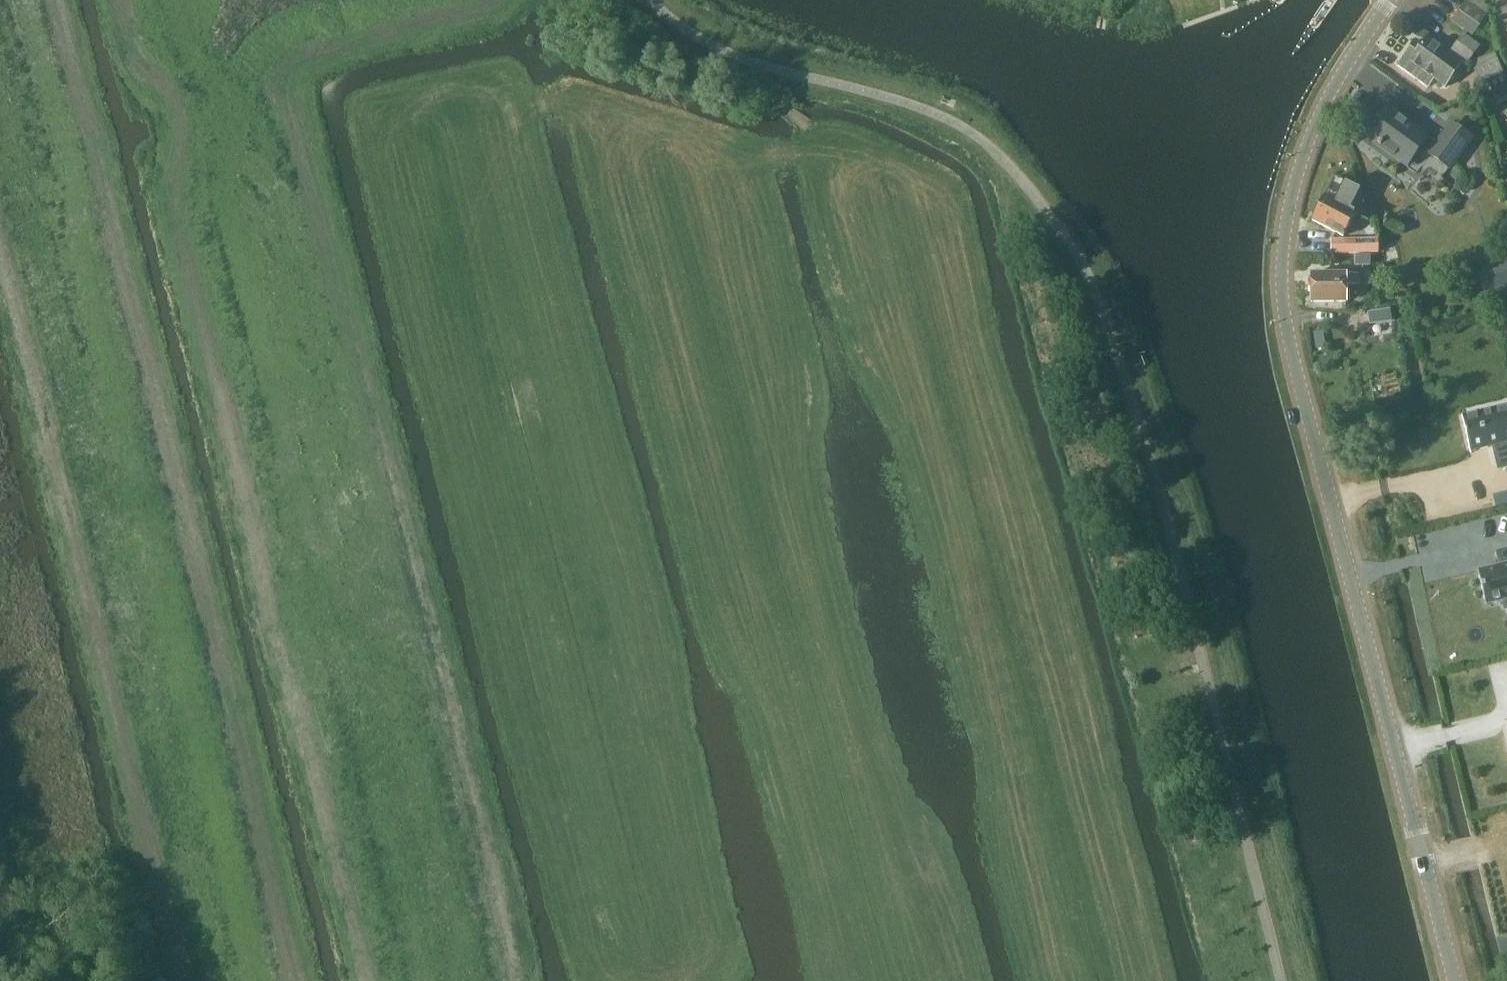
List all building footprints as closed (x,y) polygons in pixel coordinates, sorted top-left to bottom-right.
[(1314,18),(1313,17),(1311,19),(1312,20),(1312,21),(1311,20),(1311,21),(1310,22),(1310,24),(1311,25),(1311,26),(1312,27),(1314,27),(1315,27),(1316,28),(1318,27),(1319,26),(1322,22),(1337,0),(1325,0),(1325,1),(1326,2),(1325,3),(1314,18)] [(1460,11),(1480,26),(1488,16),(1467,1),(1460,11)] [(1472,36),(1480,26),(1460,11),(1452,21),(1472,36)] [(1468,63),(1480,47),(1463,34),(1451,50),(1468,63)] [(1463,62),(1428,37),(1422,45),(1416,40),(1399,65),(1429,86),(1435,77),(1447,85),(1463,62)] [(1495,53),(1473,62),(1480,82),(1488,79),(1496,98),(1506,94),(1506,82),(1495,53)] [(1437,143),(1390,109),(1368,138),(1408,168),(1423,148),(1428,152),(1427,154),(1450,171),(1472,140),(1451,124),(1437,143)] [(1369,221),(1361,191),(1336,178),(1313,220),(1345,237),(1357,215),(1369,221)] [(1333,254),(1364,253),(1379,252),(1378,239),(1332,241),(1333,254)] [(1348,302),(1348,286),(1360,286),(1360,274),(1348,274),(1312,274),(1312,302),(1348,302)] [(1370,325),(1381,323),(1393,321),(1391,309),(1369,312),(1370,325)] [(1325,347),(1323,333),(1322,330),(1313,332),(1316,348),(1324,347),(1325,347)] [(1473,420),(1485,465),(1506,459),(1506,411),(1473,420)] [(1470,577),(1484,630),(1506,625),(1506,569),(1470,577)]
